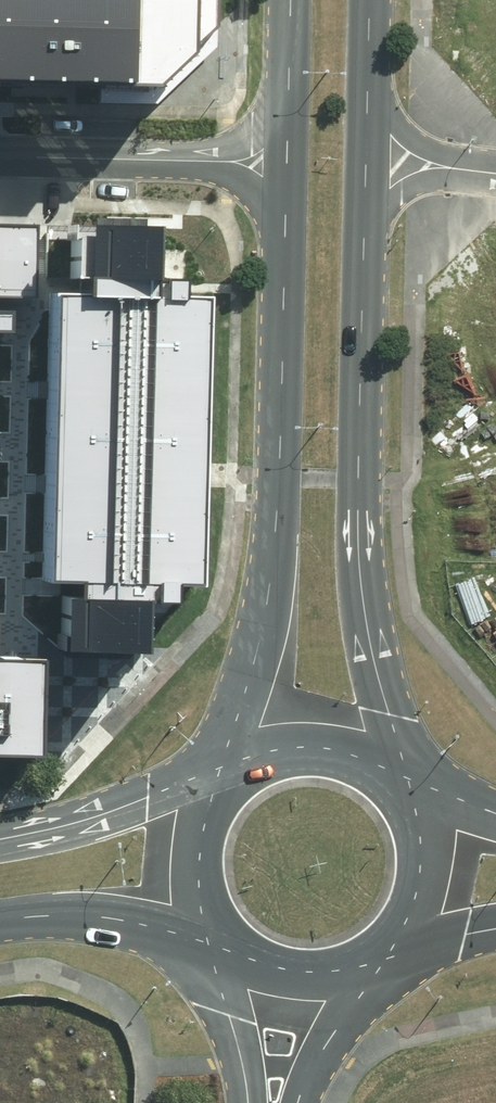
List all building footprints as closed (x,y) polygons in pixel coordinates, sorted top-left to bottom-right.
[(165,79),(213,38),(214,0),(0,0),(0,73),(165,79)] [(68,216),(68,282),(46,281),(42,582),(64,582),(63,648),(147,650),(148,585),(198,586),(202,283),(161,283),(162,217),(68,216)] [(17,387),(20,300),(33,301),(36,224),(0,222),(0,386),(17,387)] [(40,751),(44,646),(0,645),(0,750),(40,751)]
